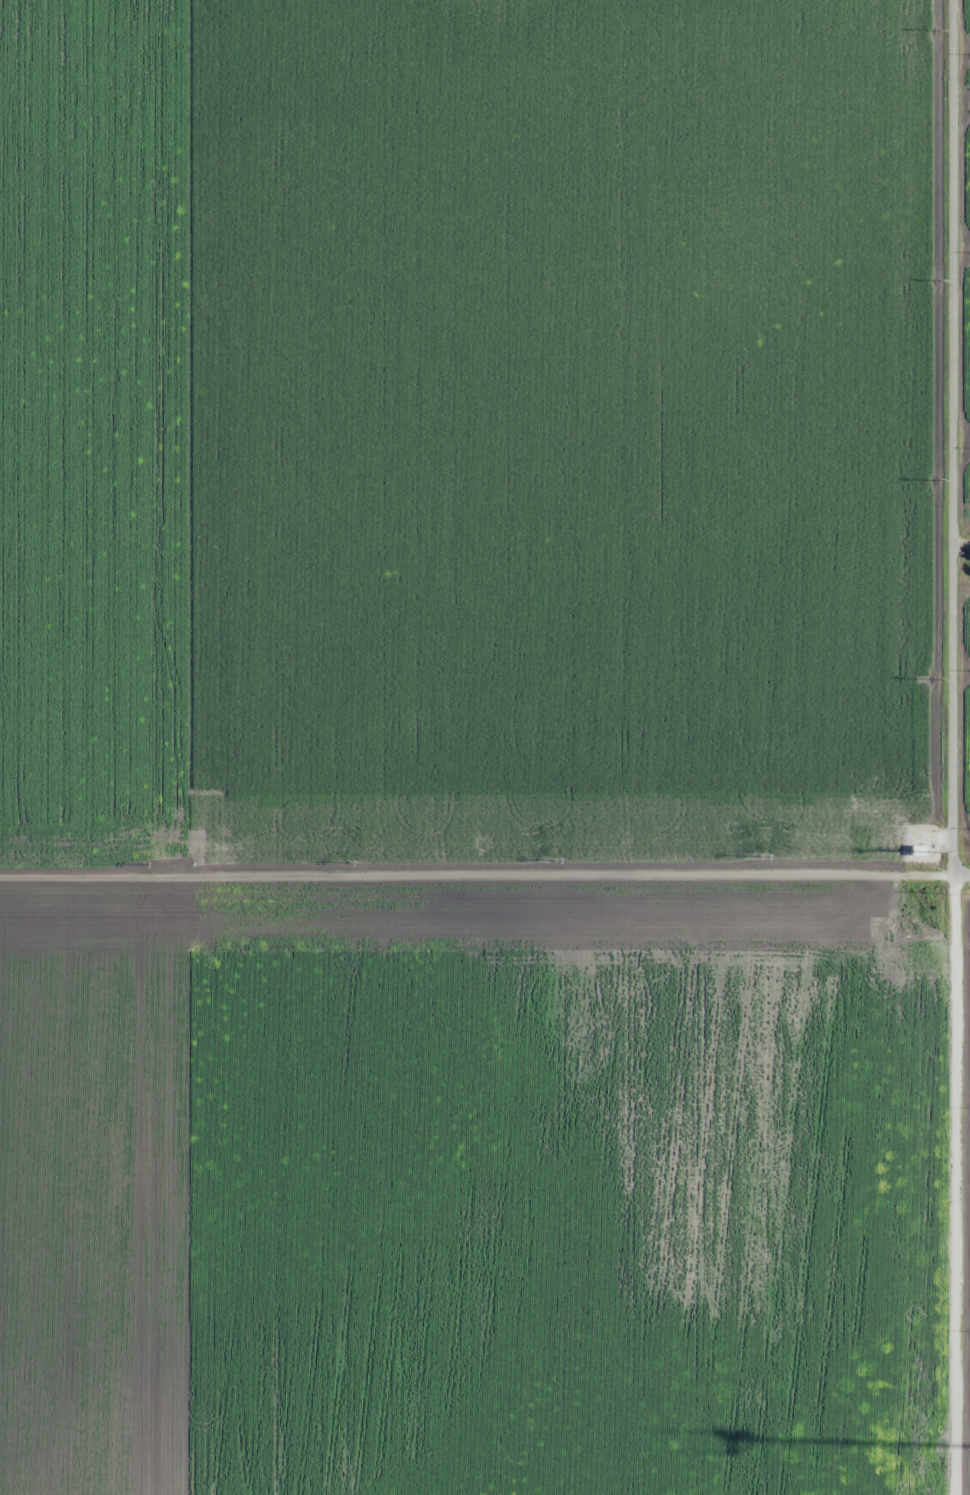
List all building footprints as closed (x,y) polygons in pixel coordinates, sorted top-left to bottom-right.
[(910,845),(924,845),(923,854),(910,854),(910,845)]
